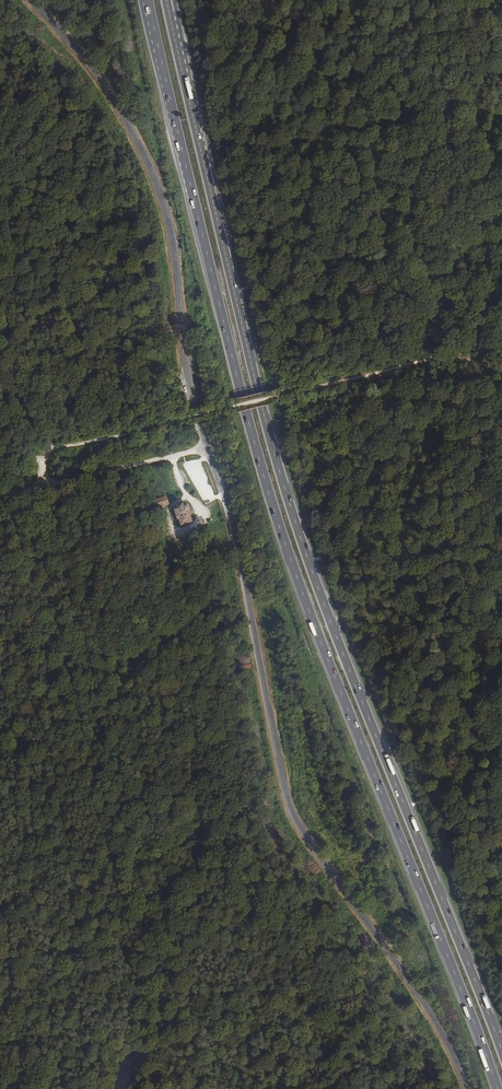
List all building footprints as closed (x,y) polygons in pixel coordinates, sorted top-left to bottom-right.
[(137,475),(138,478),(200,463),(200,460),(137,475)] [(205,487),(203,479),(197,480),(196,477),(194,478),(202,505),(216,501),(211,485),(205,487)] [(162,499),(150,503),(153,511),(171,505),(165,490),(159,492),(162,499)] [(146,504),(150,503),(162,499),(159,492),(143,498),(146,504)] [(189,505),(185,506),(184,502),(178,504),(179,508),(176,509),(179,517),(180,517),(183,524),(192,521),(190,514),(192,514),(189,505)] [(150,516),(160,544),(164,542),(154,515),(150,516)] [(445,954),(442,956),(450,977),(454,975),(445,954)]
